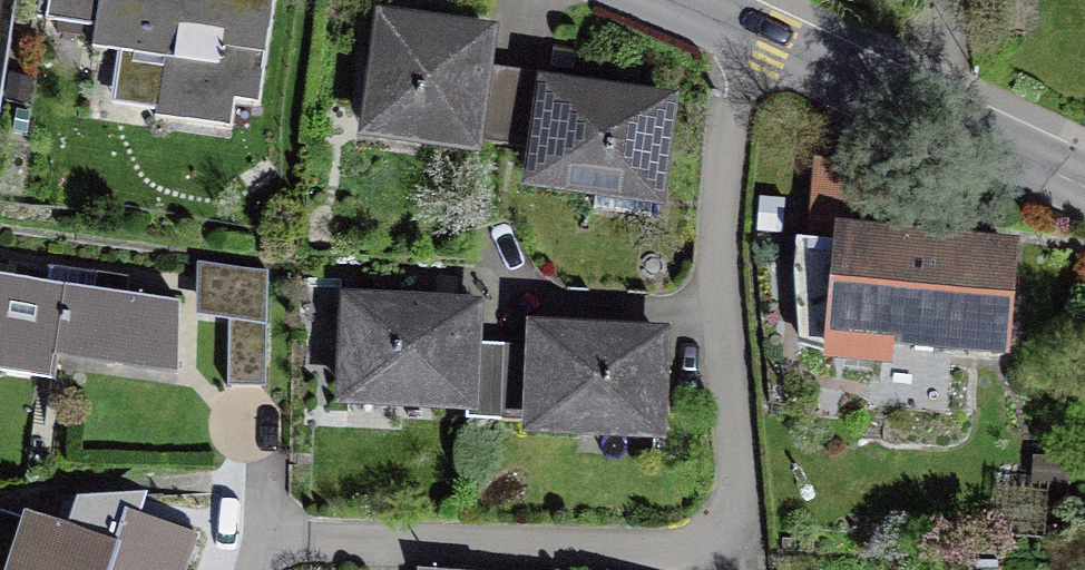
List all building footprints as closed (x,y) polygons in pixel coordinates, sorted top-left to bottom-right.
[(88,30),(86,55),(121,60),(115,103),(153,109),(151,123),(229,133),(232,110),(258,114),(273,0),(56,0),(52,25),(88,30)] [(486,37),(385,24),(373,111),(415,116),(413,133),(506,145),(515,80),(481,75),(486,37)] [(550,84),(515,80),(506,145),(537,149),(534,176),(597,185),(594,207),(650,215),(653,194),(657,194),(668,106),(549,90),(550,84)] [(999,241),(830,224),(820,323),(989,340),(999,241)] [(270,272),(214,265),(207,307),(227,314),(227,386),(268,388),(270,272)] [(0,283),(0,369),(64,378),(67,356),(179,371),(187,309),(0,283)] [(473,312),(351,306),(348,377),(395,380),(394,397),(468,400),(467,420),(501,421),(505,354),(471,352),(473,312)] [(536,355),(505,354),(501,421),(608,426),(609,409),(656,411),(660,341),(537,335),(536,355)] [(35,517),(16,569),(183,569),(194,538),(137,519),(127,549),(35,517)]
